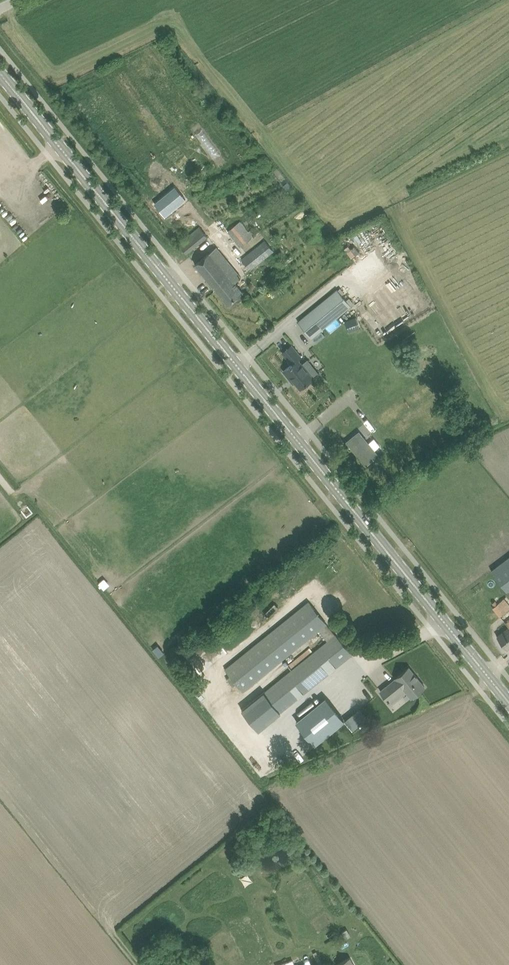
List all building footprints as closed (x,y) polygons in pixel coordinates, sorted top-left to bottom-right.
[(172,180),(181,187),(186,182),(174,172),(170,169),(172,166),(168,162),(163,168),(174,177),(172,180)] [(228,230),(241,246),(255,234),(251,230),(249,231),(240,220),(228,230)] [(179,243),(187,253),(194,247),(208,236),(200,227),(187,237),(179,243)] [(242,259),(251,270),(274,251),(265,240),(242,259)] [(354,257),(358,253),(351,245),(347,248),(354,257)] [(196,264),(228,304),(236,298),(243,292),(235,282),(241,277),(217,247),(203,257),(196,264)] [(298,321),(312,338),(351,305),(338,289),(298,321)] [(359,316),(348,319),(350,330),(362,327),(359,316)] [(290,346),(282,352),(292,364),(284,370),(290,378),(292,377),(301,388),(308,382),(314,378),(319,373),(308,359),(302,363),(299,359),(302,357),(292,345),(290,346)] [(359,431),(347,441),(366,465),(378,455),(374,450),(380,445),(374,438),(368,442),(359,431)] [(507,591),(508,589),(508,557),(491,570),(507,591)] [(493,607),(500,616),(508,609),(508,603),(505,598),(498,603),(495,606),(493,607)] [(243,710),(259,729),(351,654),(309,601),(225,669),(243,691),(319,630),(327,641),(243,710)] [(507,649),(508,647),(508,627),(497,636),(507,649)] [(396,678),(380,691),(389,701),(404,688),(407,692),(412,697),(417,693),(425,687),(409,667),(401,673),(396,678)] [(325,699),(297,722),(316,744),(344,721),(325,699)] [(248,885),(255,880),(250,872),(242,877),(248,885)] [(347,929),(342,931),(346,938),(351,935),(347,929)] [(313,952),(320,964),(324,964),(316,951),(313,952)] [(350,957),(337,964),(354,964),(350,957)]
